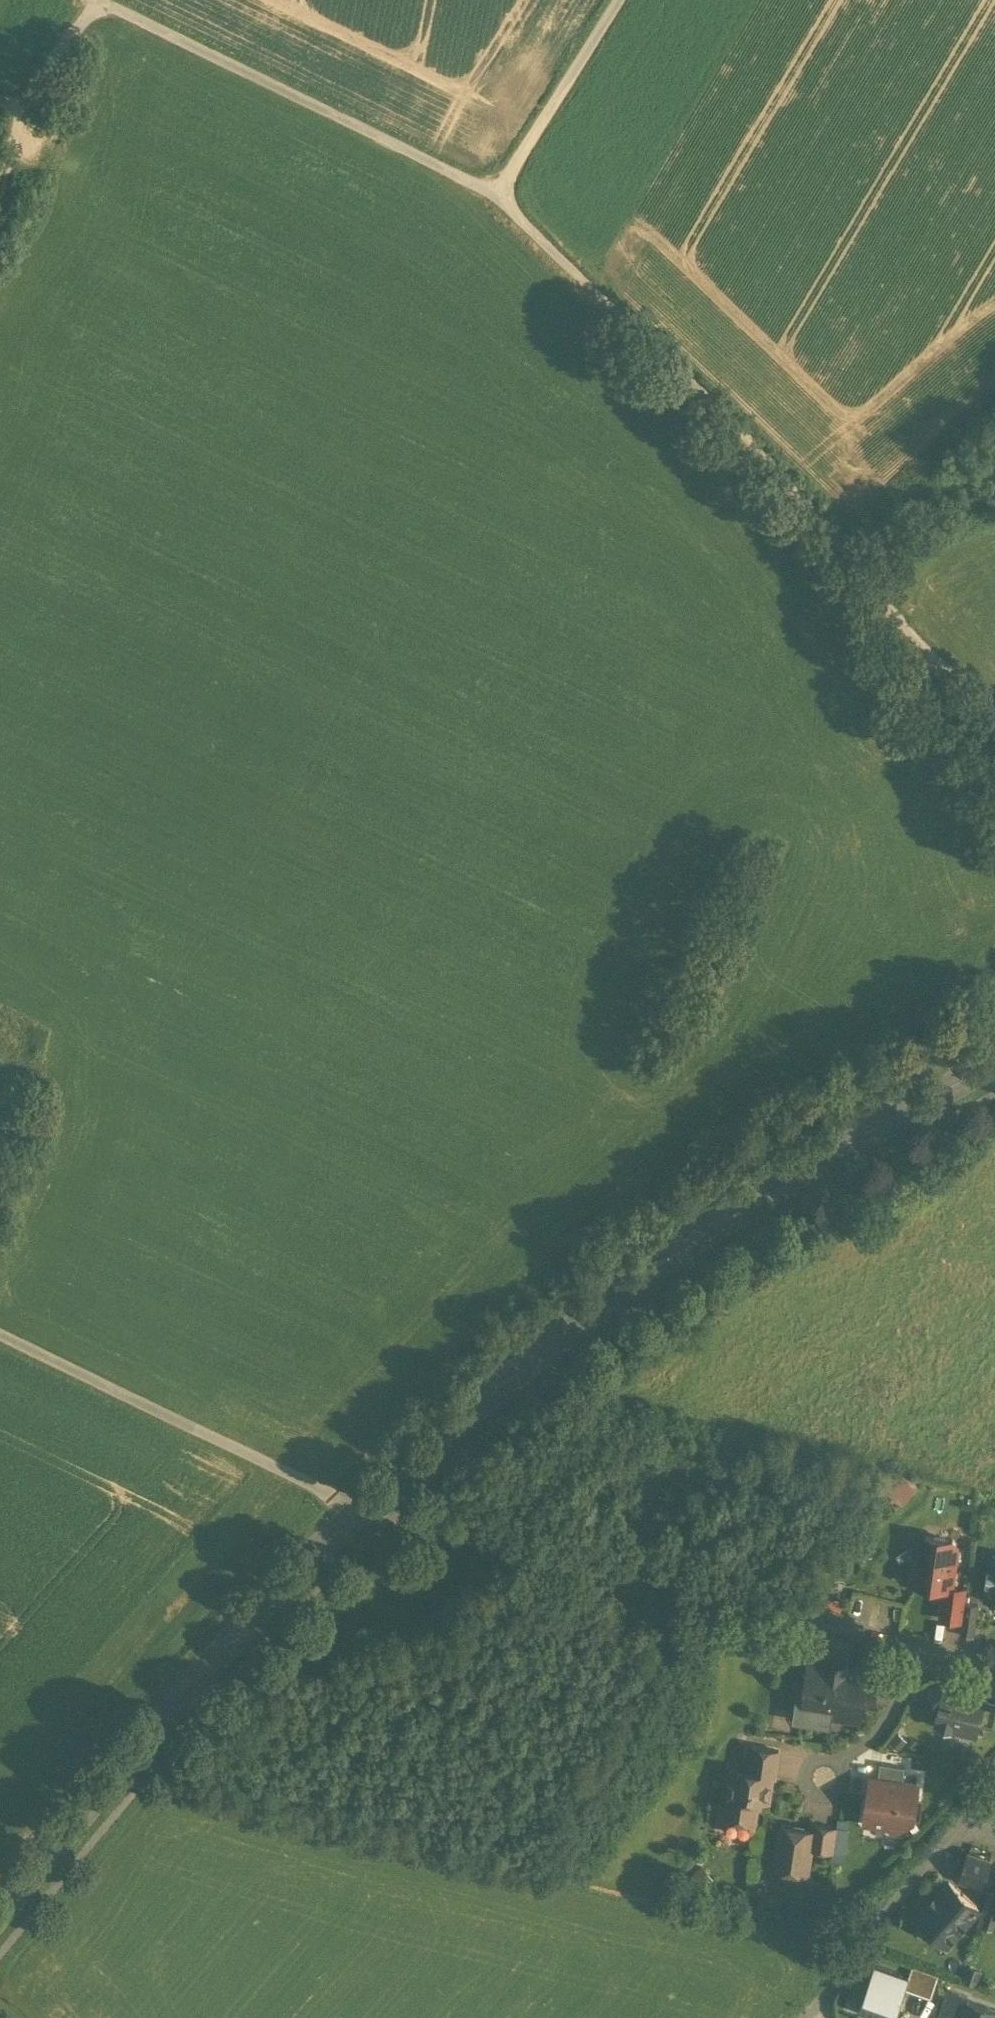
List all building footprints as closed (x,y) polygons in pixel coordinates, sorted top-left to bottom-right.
[(889,1488),(900,1499),(915,1483),(904,1472),(889,1488)] [(954,1539),(926,1535),(924,1552),(916,1558),(912,1582),(933,1585),(943,1587),(954,1588),(954,1585),(956,1573),(954,1573),(958,1545),(954,1540),(954,1539)] [(992,1555),(990,1569),(988,1568),(986,1584),(988,1584),(986,1598),(994,1600),(994,1555),(992,1555)] [(968,1587),(954,1585),(954,1588),(943,1587),(938,1619),(963,1622),(965,1605),(968,1587)] [(979,1605),(966,1603),(965,1605),(963,1622),(962,1635),(974,1636),(979,1605)] [(820,1713),(840,1716),(846,1668),(812,1664),(806,1715),(820,1716),(820,1713)] [(879,1672),(846,1668),(840,1716),(861,1718),(864,1696),(876,1697),(879,1672)] [(977,1693),(945,1685),(941,1699),(933,1707),(938,1712),(935,1722),(938,1723),(938,1725),(952,1729),(953,1727),(977,1733),(979,1724),(986,1699),(988,1693),(977,1690),(977,1693)] [(986,1699),(979,1724),(994,1729),(994,1702),(986,1699)] [(780,1749),(752,1745),(752,1746),(756,1747),(754,1758),(750,1757),(749,1770),(773,1773),(773,1775),(776,1775),(780,1749)] [(927,1757),(913,1755),(911,1769),(925,1771),(927,1757)] [(905,1765),(881,1762),(879,1778),(903,1781),(905,1765)] [(729,1795),(758,1799),(769,1800),(773,1775),(773,1773),(749,1770),(732,1768),(729,1795)] [(879,1778),(872,1777),(865,1820),(889,1824),(894,1820),(907,1821),(914,1816),(918,1784),(903,1781),(879,1778)] [(758,1799),(729,1795),(724,1824),(729,1830),(748,1833),(754,1828),(758,1799)] [(837,1826),(814,1823),(813,1829),(814,1829),(811,1847),(834,1850),(837,1826)] [(813,1829),(782,1824),(777,1856),(781,1861),(789,1863),(789,1865),(793,1870),(803,1872),(805,1870),(808,1868),(811,1847),(814,1829),(813,1829)] [(849,1828),(837,1826),(834,1850),(846,1852),(849,1828)] [(991,1862),(969,1854),(960,1880),(983,1888),(991,1862)] [(701,1881),(691,1887),(699,1901),(709,1895),(701,1881)] [(979,1909),(949,1883),(918,1919),(933,1933),(939,1927),(953,1939),(979,1909)] [(982,1927),(993,1931),(994,1926),(994,1893),(982,1927)] [(905,1989),(910,1974),(875,1963),(864,1997),(899,2008),(905,1989)] [(940,1974),(913,1965),(910,1974),(905,1989),(932,1998),(940,1974)] [(985,1970),(969,1965),(964,1982),(979,1987),(985,1970)] [(966,1998),(969,1999),(970,1995),(948,1987),(938,2017),(959,2017),(966,1998)] [(864,1997),(859,2011),(882,2017),(896,2017),(899,2008),(864,1997)]
